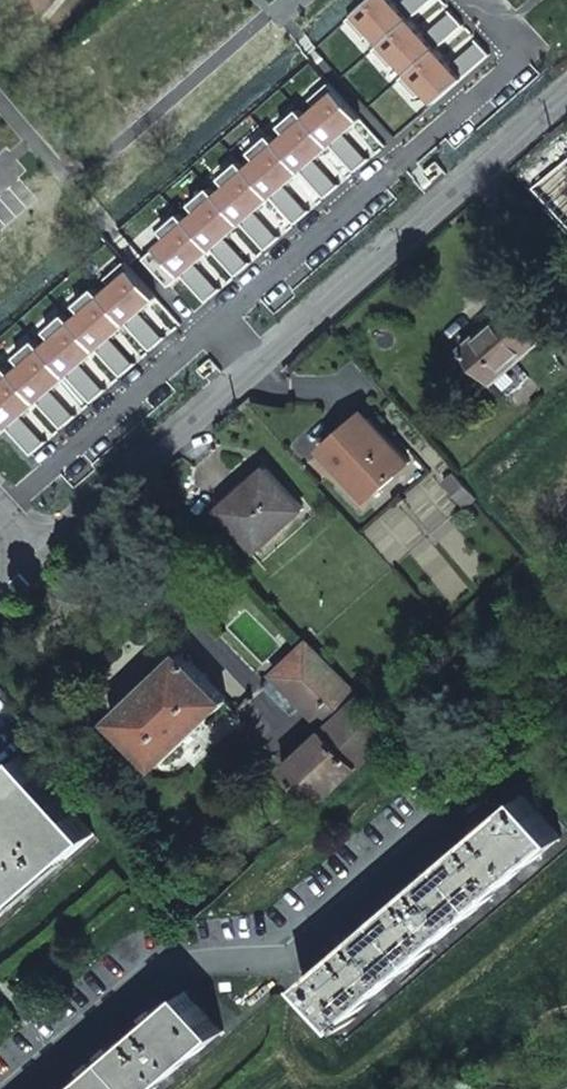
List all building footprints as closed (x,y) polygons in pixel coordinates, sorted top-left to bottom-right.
[(536,342),(509,310),(513,306),(508,300),(475,328),(481,335),(462,351),(489,382),(536,342)] [(334,436),(343,446),(370,421),(362,412),(334,436)] [(364,500),(406,462),(370,421),(343,446),(334,436),(319,449),(364,500)] [(254,551),(299,510),(262,469),(217,510),(254,551)] [(453,494),(463,486),(457,480),(453,475),(444,484),(453,494)] [(464,502),(471,496),(463,486),(453,494),(462,504),(464,502)] [(364,702),(341,677),(307,642),(305,643),(274,674),(325,728),(282,769),(316,805),(393,733),(380,719),(364,702)] [(113,718),(158,765),(227,699),(183,652),(113,718)] [(89,836),(18,758),(5,769),(0,773),(0,895),(10,906),(89,836)] [(305,979),(342,1020),(520,867),(558,835),(522,793),(305,979)] [(10,906),(0,895),(0,914),(10,906)] [(188,990),(71,1088),(153,1088),(223,1030),(188,990)]
